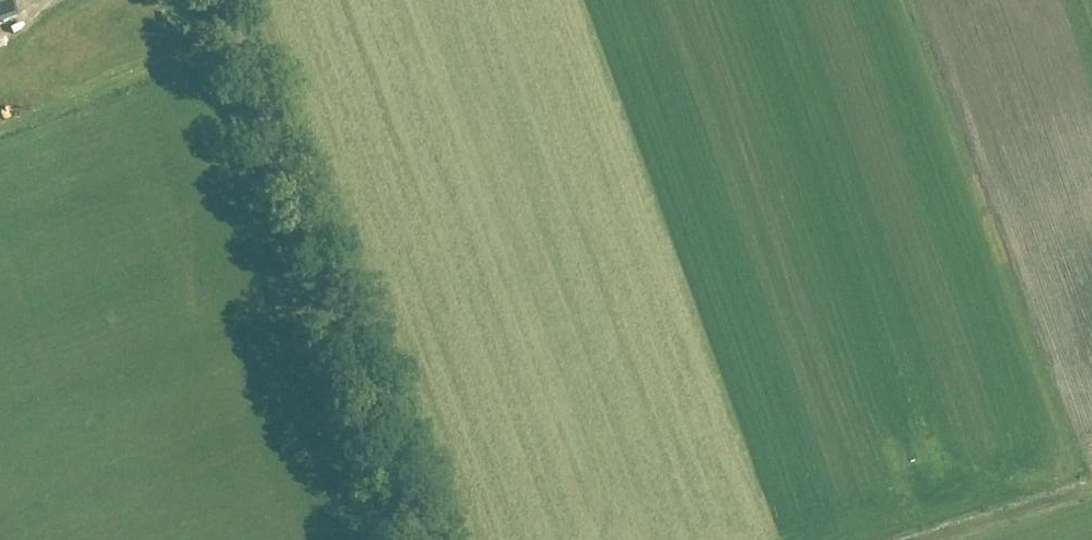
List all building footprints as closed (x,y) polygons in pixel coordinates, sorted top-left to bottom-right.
[(16,18),(9,0),(0,0),(0,23),(16,18)]
